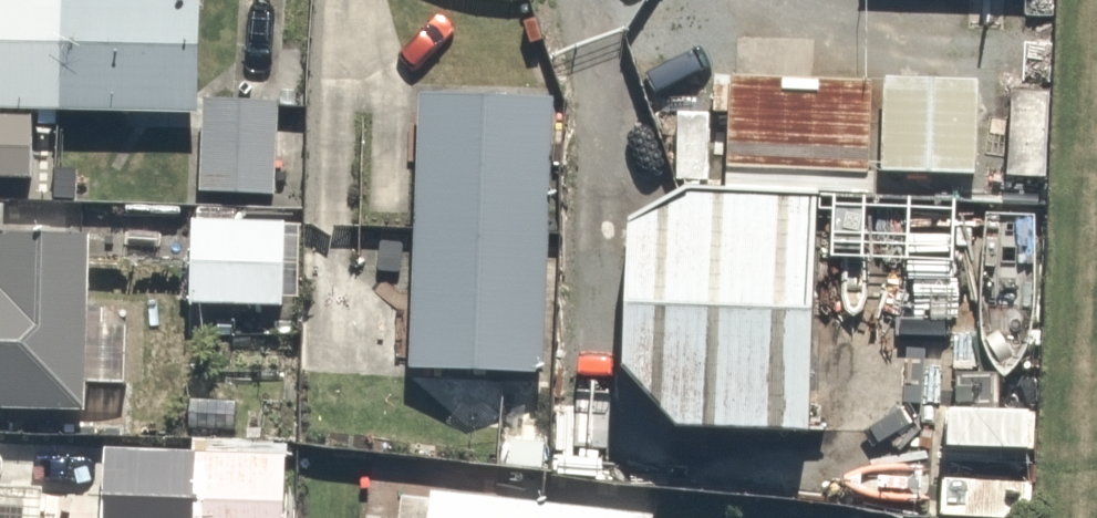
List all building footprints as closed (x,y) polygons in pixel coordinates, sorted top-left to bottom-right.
[(194,120),(198,0),(0,0),(0,112),(194,120)] [(983,73),(883,69),(880,166),(979,169),(983,73)] [(556,100),(431,94),(417,367),(541,373),(556,100)] [(276,102),(200,97),(194,185),(269,190),(276,102)] [(807,438),(821,199),(681,191),(617,229),(614,367),(675,431),(807,438)] [(274,210),(194,206),(190,296),(270,299),(274,210)] [(0,238),(0,409),(82,411),(87,240),(0,238)] [(936,397),(933,516),(1005,517),(1034,517),(1037,399),(936,397)] [(102,517),(274,517),(276,440),(104,436),(102,517)] [(394,497),(392,517),(637,517),(394,497)]
